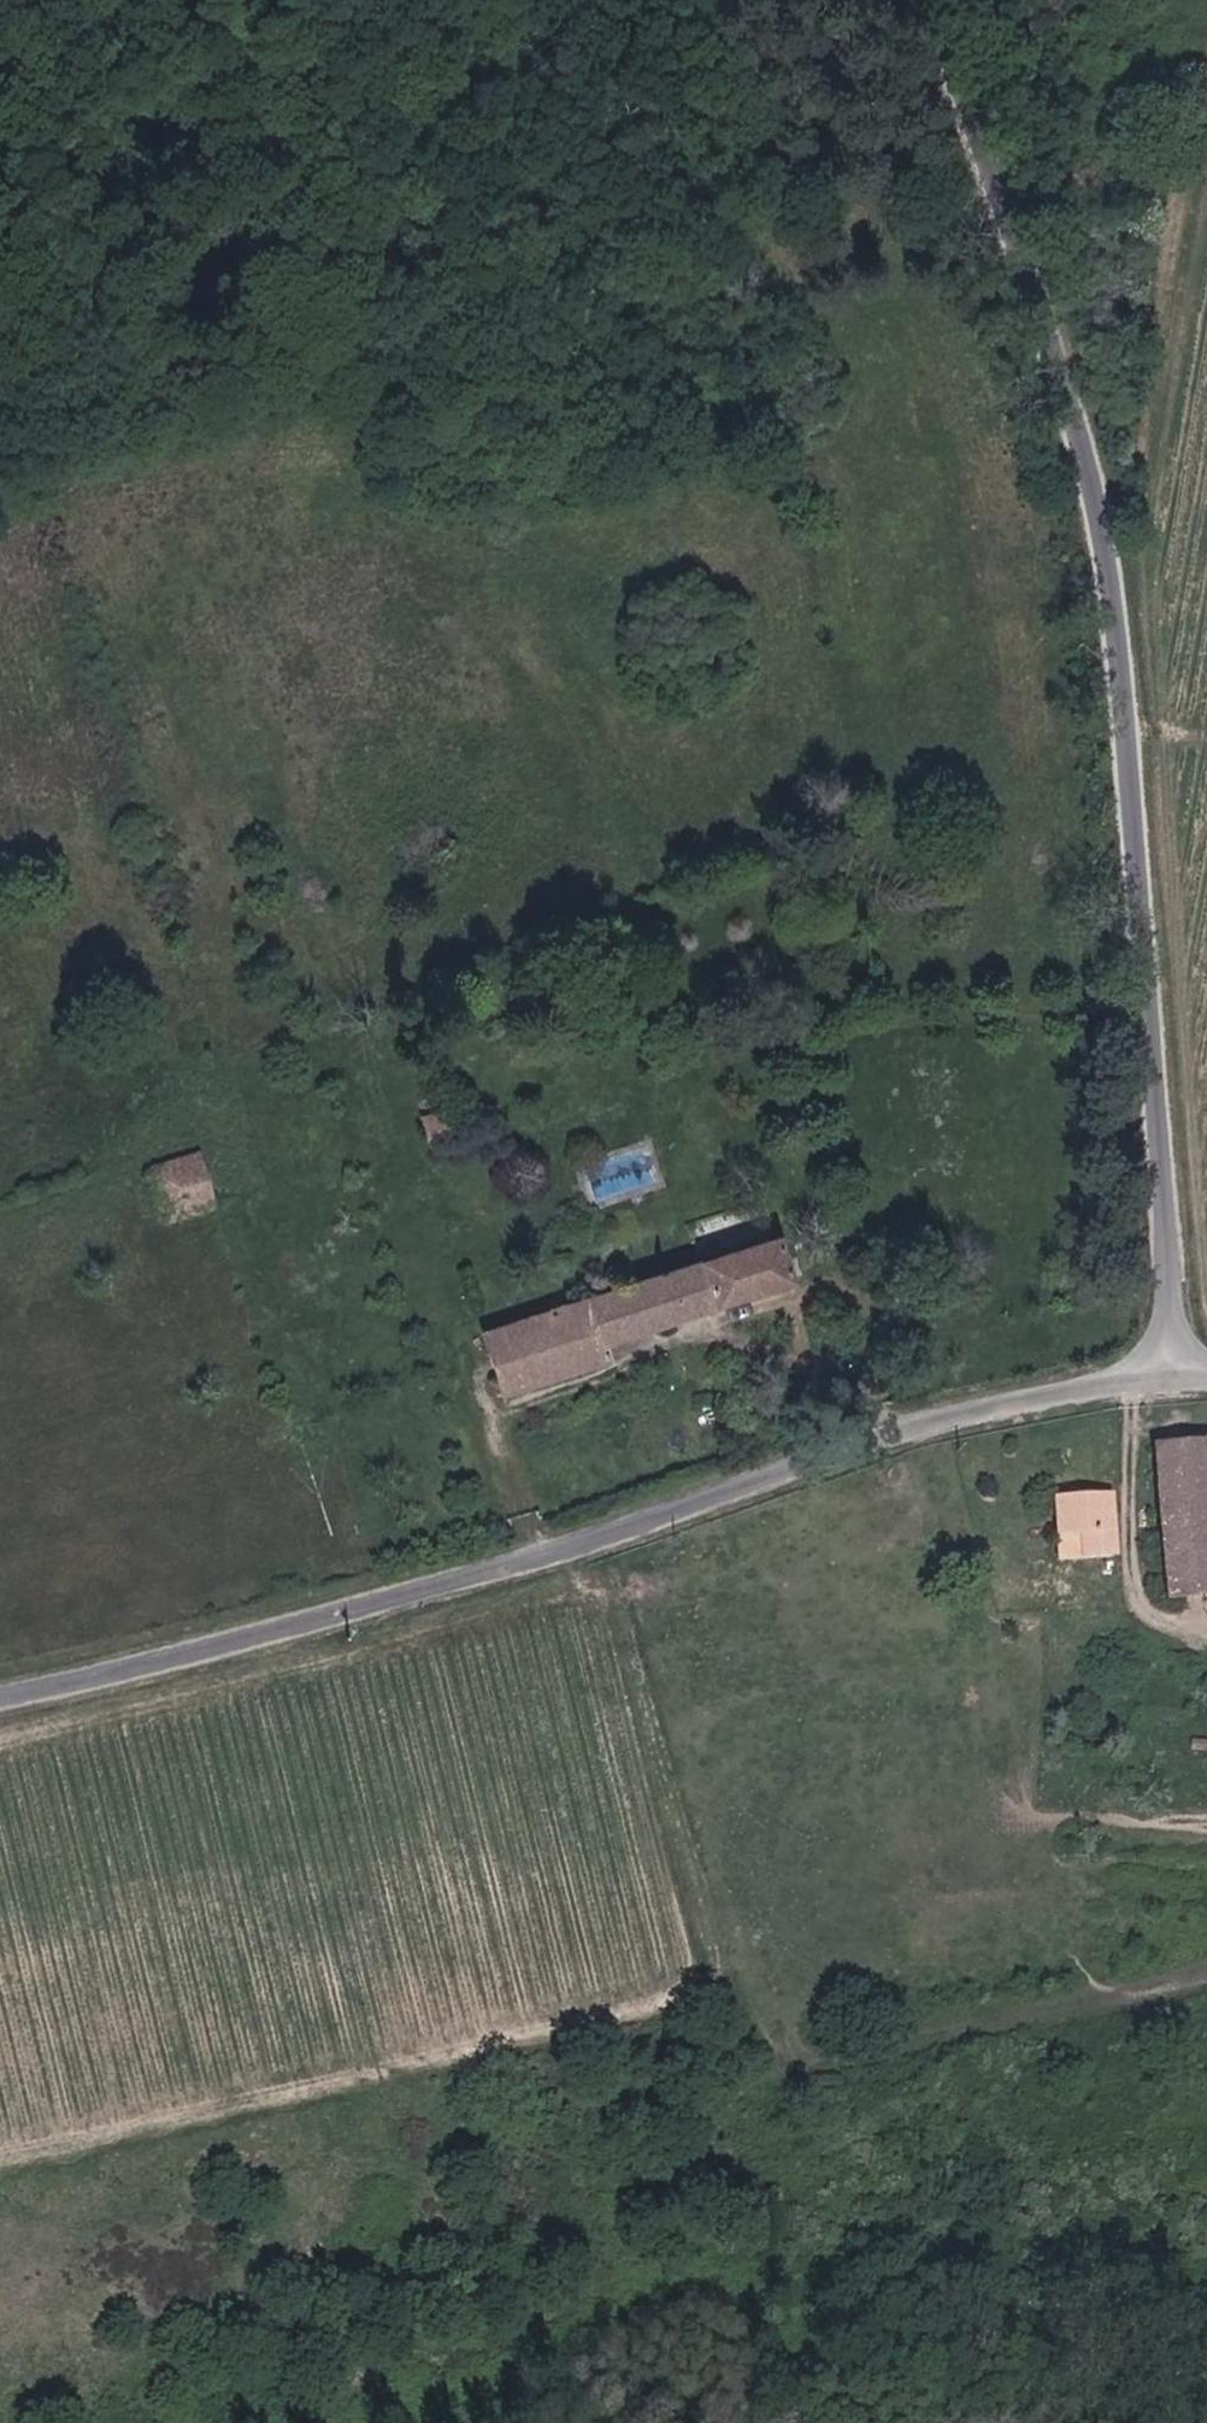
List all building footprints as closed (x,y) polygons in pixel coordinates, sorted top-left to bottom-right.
[(458,1132),(452,1113),(434,1119),(440,1138),(458,1132)] [(144,1167),(165,1224),(222,1204),(201,1146),(144,1167)] [(786,1233),(496,1328),(515,1392),(626,1355),(620,1331),(799,1277),(786,1233)] [(1206,1596),(1206,1441),(1155,1445),(1168,1600),(1206,1596)] [(1111,1495),(1057,1496),(1060,1529),(1066,1529),(1067,1544),(1085,1543),(1086,1555),(1114,1554),(1111,1495)]
